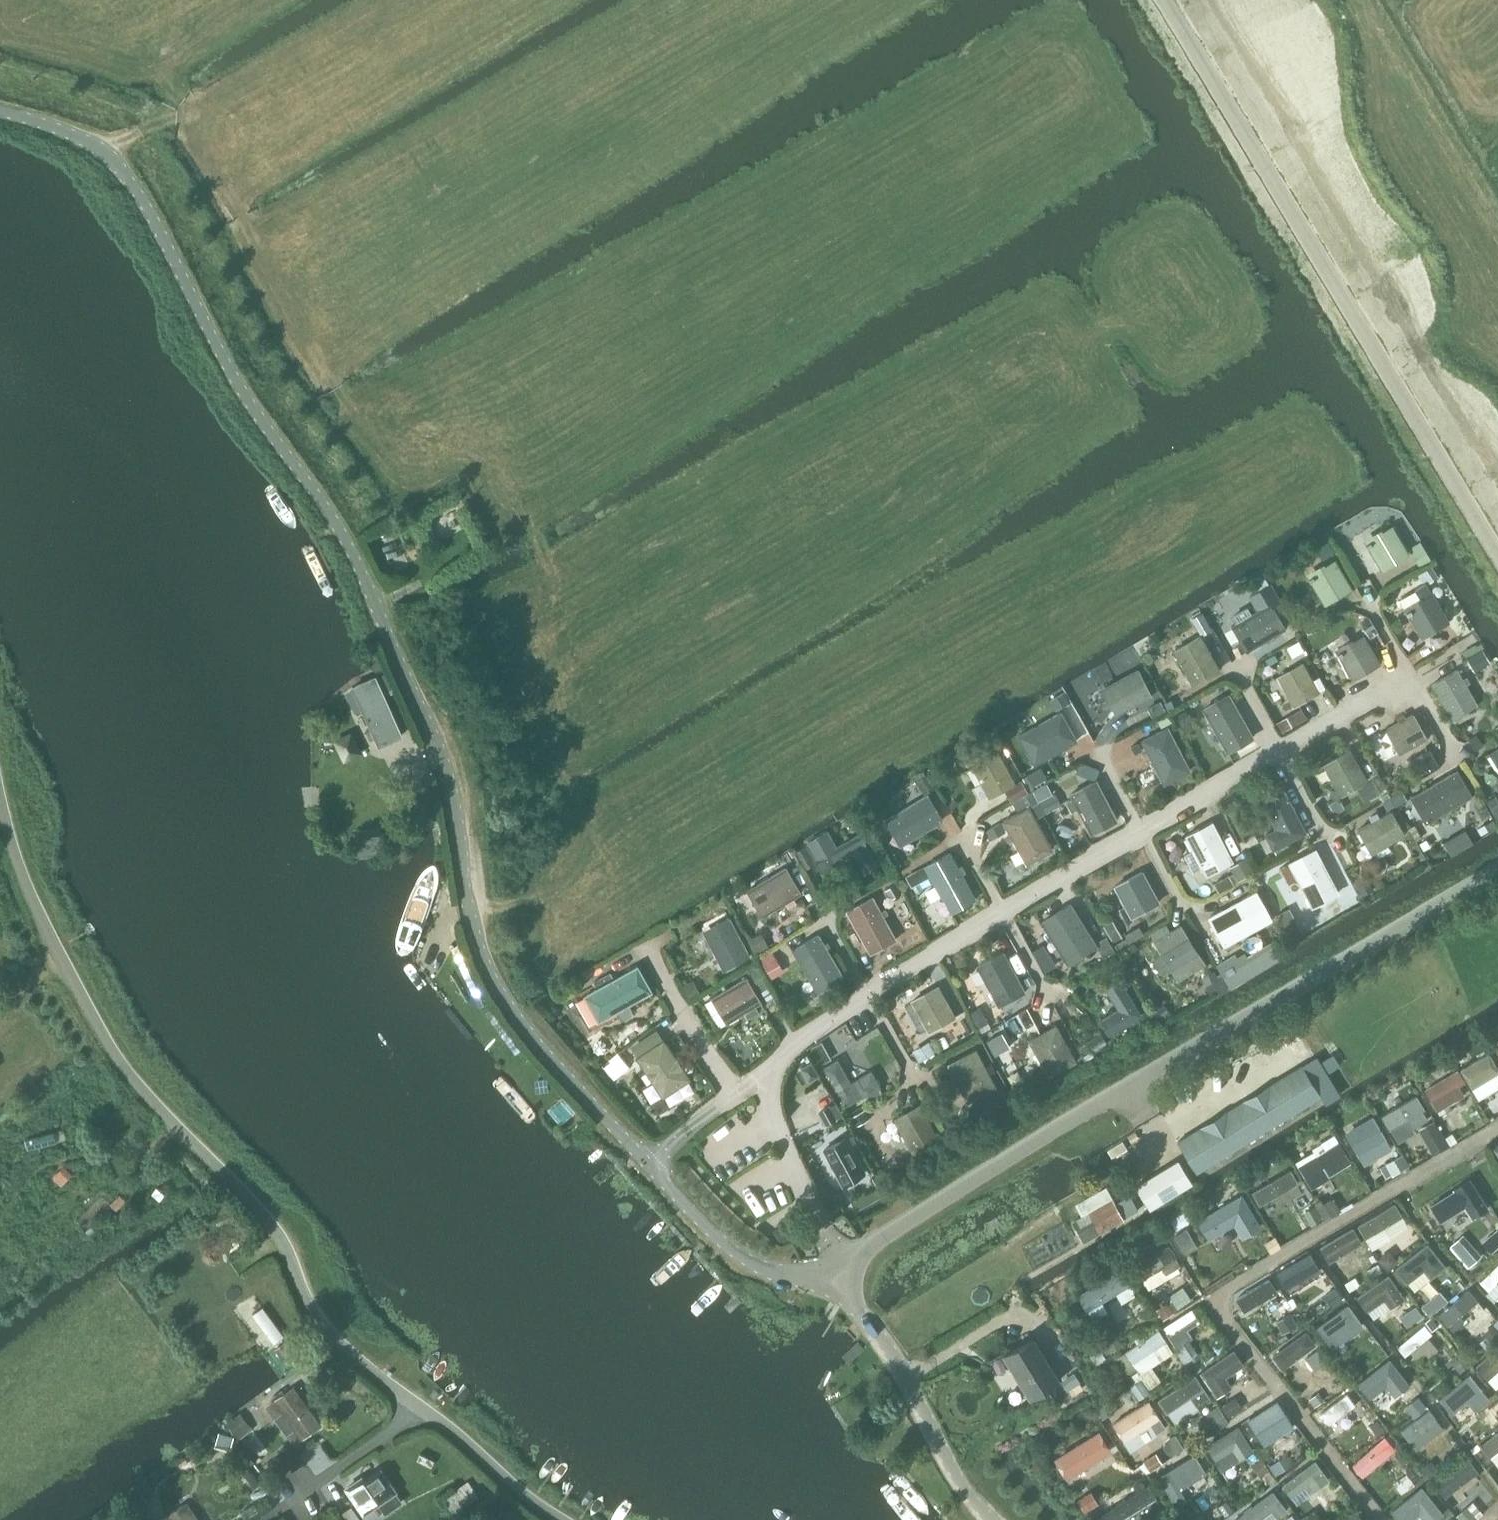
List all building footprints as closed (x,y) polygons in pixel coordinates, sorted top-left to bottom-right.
[(1384,571),(1410,556),(1393,528),(1383,534),(1384,536),(1372,544),(1372,543),(1368,545),(1370,548),(1384,571)] [(1327,605),(1352,590),(1336,562),(1326,568),(1327,570),(1315,578),(1314,577),(1311,579),(1312,582),(1313,582),(1327,605)] [(1247,606),(1231,616),(1237,625),(1233,627),(1247,650),(1248,652),(1250,651),(1286,630),(1283,624),(1273,607),(1281,602),(1271,584),(1249,597),(1258,612),(1252,615),(1247,606)] [(1400,600),(1408,613),(1410,616),(1424,639),(1450,624),(1426,584),(1400,600)] [(1202,608),(1190,613),(1199,633),(1211,628),(1202,608)] [(1221,668),(1201,634),(1173,650),(1193,685),(1221,668)] [(1355,680),(1380,665),(1364,637),(1354,643),(1355,645),(1343,652),(1342,652),(1339,654),(1340,657),(1341,657),(1355,680)] [(1294,707),(1319,692),(1304,664),(1278,678),(1294,707)] [(1116,713),(1151,695),(1138,671),(1103,689),(1116,713)] [(1453,720),(1478,706),(1458,671),(1433,685),(1453,720)] [(352,686),(377,746),(403,735),(377,675),(352,686)] [(1203,707),(1227,751),(1253,737),(1229,693),(1203,707)] [(1303,705),(1276,719),(1281,729),(1308,715),(1303,705)] [(1035,765),(1078,741),(1062,713),(1019,737),(1035,765)] [(1401,754),(1427,739),(1414,716),(1387,730),(1401,754)] [(333,737),(344,760),(364,751),(352,728),(333,737)] [(1165,785),(1191,771),(1169,728),(1143,742),(1165,785)] [(1415,776),(1439,761),(1430,746),(1405,760),(1415,776)] [(1368,780),(1350,749),(1323,764),(1341,796),(1368,780)] [(999,753),(973,767),(990,797),(1004,789),(1011,802),(1028,792),(1021,780),(1016,783),(999,753)] [(1427,823),(1472,797),(1458,772),(1412,798),(1427,823)] [(1049,811),(1062,800),(1047,781),(1033,791),(1049,811)] [(1092,834),(1118,821),(1097,781),(1071,795),(1092,834)] [(1306,833),(1299,820),(1284,791),(1263,802),(1276,828),(1265,833),(1274,850),(1306,833)] [(901,846),(943,821),(928,796),(886,821),(901,846)] [(1027,864),(1053,850),(1029,808),(1004,822),(1027,864)] [(1392,810),(1357,829),(1372,854),(1406,834),(1392,810)] [(1207,876),(1233,862),(1213,823),(1187,837),(1207,876)] [(807,843),(817,859),(824,872),(854,856),(863,874),(878,866),(860,835),(838,848),(827,830),(807,843)] [(353,849),(380,851),(382,834),(355,832),(353,849)] [(1289,862),(1312,907),(1340,892),(1316,847),(1289,862)] [(925,866),(906,876),(911,887),(930,876),(951,913),(976,899),(951,854),(926,867),(925,866)] [(1249,858),(1236,862),(1240,875),(1253,871),(1249,858)] [(763,916),(801,894),(786,868),(748,891),(763,916)] [(1159,902),(1142,870),(1114,885),(1132,917),(1159,902)] [(1225,946),(1271,921),(1256,893),(1210,918),(1225,946)] [(871,954),(897,940),(873,897),(848,912),(871,954)] [(1069,964),(1096,946),(1070,905),(1043,923),(1069,964)] [(725,970),(750,957),(730,917),(716,924),(719,929),(706,935),(725,970)] [(1106,924),(1118,946),(1144,932),(1139,924),(1122,934),(1114,919),(1106,924)] [(1166,924),(1150,933),(1154,941),(1162,953),(1150,960),(1160,977),(1172,969),(1180,981),(1205,965),(1190,942),(1180,925),(1170,931),(1166,924)] [(818,992),(843,977),(819,935),(794,950),(818,992)] [(774,949),(761,956),(772,976),(785,969),(774,949)] [(999,1006),(1025,992),(1004,953),(978,967),(999,1006)] [(599,1022),(645,996),(631,971),(585,996),(599,1022)] [(747,978),(714,998),(722,1010),(720,1011),(727,1024),(744,1013),(748,1019),(759,1012),(756,1006),(762,1003),(747,978)] [(1110,1035),(1141,1015),(1120,981),(1106,990),(1119,1010),(1101,1021),(1110,1035)] [(912,1000),(930,1032),(957,1017),(939,984),(912,1000)] [(846,1020),(829,1032),(841,1048),(857,1036),(846,1020)] [(1049,1077),(1077,1062),(1057,1027),(1030,1042),(1049,1077)] [(996,1051),(1009,1046),(1003,1031),(990,1037),(996,1051)] [(1101,1032),(1079,1044),(1084,1053),(1106,1041),(1101,1032)] [(675,1087),(689,1078),(665,1041),(638,1059),(660,1091),(662,1092),(667,1094),(669,1093),(673,1090),(675,1087)] [(617,1079),(632,1065),(619,1050),(604,1063),(617,1079)] [(968,1102),(996,1087),(977,1051),(949,1066),(968,1102)] [(1320,1062),(1327,1073),(1340,1065),(1333,1054),(1320,1062)] [(1461,1071),(1479,1101),(1497,1089),(1497,1068),(1490,1054),(1461,1071)] [(872,1070),(849,1082),(838,1061),(825,1069),(845,1106),(881,1086),(872,1070)] [(1303,1065),(1250,1098),(1178,1142),(1197,1172),(1322,1095),(1303,1065)] [(1463,1088),(1433,1106),(1442,1121),(1472,1104),(1463,1088)] [(1420,1100),(1392,1114),(1403,1135),(1430,1119),(1420,1100)] [(913,1154),(939,1139),(921,1106),(895,1120),(913,1154)] [(1386,1141),(1373,1122),(1346,1138),(1357,1157),(1386,1141)] [(1294,1157),(1312,1186),(1353,1160),(1335,1132),(1294,1157)] [(844,1138),(823,1150),(843,1185),(864,1173),(844,1138)] [(1403,1153),(1381,1164),(1387,1174),(1408,1163),(1403,1153)] [(1147,1204),(1187,1180),(1177,1162),(1136,1187),(1147,1204)] [(1255,1193),(1262,1206),(1301,1187),(1294,1172),(1255,1193)] [(1454,1190),(1430,1205),(1440,1221),(1464,1206),(1472,1218),(1488,1208),(1469,1178),(1453,1188),(1454,1190)] [(1075,1205),(1082,1218),(1074,1223),(1084,1242),(1138,1211),(1132,1200),(1125,1204),(1123,1201),(1116,1205),(1106,1187),(1075,1205)] [(1307,1207),(1315,1222),(1342,1209),(1334,1193),(1307,1207)] [(1242,1195),(1197,1221),(1207,1239),(1235,1223),(1243,1238),(1261,1227),(1242,1195)] [(1359,1226),(1369,1242),(1405,1220),(1395,1204),(1359,1226)] [(1189,1225),(1175,1233),(1187,1252),(1200,1244),(1189,1225)] [(1354,1225),(1318,1242),(1326,1260),(1363,1243),(1354,1225)] [(1469,1265),(1483,1254),(1463,1231),(1450,1243),(1469,1265)] [(1135,1262),(1149,1286),(1184,1265),(1170,1241),(1135,1262)] [(1429,1243),(1396,1268),(1407,1282),(1408,1282),(1414,1290),(1433,1276),(1433,1277),(1447,1266),(1429,1243)] [(1274,1274),(1284,1293),(1318,1271),(1306,1254),(1274,1274)] [(1488,1295),(1497,1286),(1497,1265),(1479,1283),(1488,1295)] [(1081,1297),(1095,1322),(1137,1295),(1123,1272),(1081,1297)] [(1388,1274),(1358,1295),(1368,1310),(1373,1318),(1388,1307),(1404,1297),(1388,1274)] [(1233,1302),(1238,1314),(1271,1296),(1264,1283),(1233,1302)] [(1164,1318),(1194,1297),(1185,1285),(1155,1306),(1164,1318)] [(1438,1315),(1453,1334),(1488,1310),(1469,1291),(1438,1315)] [(1421,1301),(1431,1314),(1440,1306),(1430,1294),(1421,1301)] [(264,1303),(253,1311),(274,1342),(285,1334),(264,1303)] [(1348,1303),(1316,1326),(1332,1348),(1363,1325),(1348,1303)] [(1406,1330),(1428,1318),(1421,1306),(1399,1318),(1406,1330)] [(1193,1310),(1164,1329),(1179,1350),(1191,1342),(1187,1333),(1202,1323),(1193,1310)] [(1281,1330),(1299,1322),(1294,1311),(1276,1318),(1281,1330)] [(1396,1348),(1406,1357),(1433,1338),(1426,1327),(1396,1348)] [(1171,1347),(1160,1331),(1121,1357),(1132,1374),(1171,1347)] [(1271,1356),(1279,1365),(1309,1343),(1301,1333),(1271,1356)] [(1031,1398),(1060,1381),(1034,1339),(1006,1356),(1031,1398)] [(858,1342),(842,1355),(849,1364),(866,1351),(858,1342)] [(1316,1368),(1327,1358),(1317,1347),(1306,1357),(1316,1368)] [(1233,1349),(1200,1372),(1216,1396),(1232,1386),(1226,1377),(1244,1364),(1233,1349)] [(1478,1367),(1496,1387),(1497,1385),(1497,1349),(1478,1367)] [(1389,1358),(1357,1383),(1369,1398),(1386,1386),(1394,1396),(1409,1385),(1389,1358)] [(1173,1420),(1211,1396),(1196,1372),(1158,1396),(1173,1420)] [(1469,1373),(1439,1398),(1451,1413),(1467,1401),(1475,1411),(1490,1399),(1469,1373)] [(1062,1381),(1068,1390),(1080,1382),(1075,1374),(1062,1381)] [(1138,1396),(1149,1392),(1144,1378),(1133,1383),(1138,1396)] [(293,1386),(266,1405),(275,1418),(293,1444),(302,1438),(321,1424),(293,1386)] [(1406,1404),(1414,1415),(1428,1404),(1420,1393),(1406,1404)] [(1222,1403),(1227,1414),(1242,1407),(1237,1396),(1222,1403)] [(1131,1450),(1168,1426),(1150,1397),(1112,1421),(1131,1450)] [(1313,1419),(1324,1431),(1350,1410),(1341,1398),(1313,1419)] [(1277,1400),(1247,1419),(1263,1444),(1293,1425),(1277,1400)] [(1223,1403),(1209,1407),(1214,1425),(1228,1421),(1223,1403)] [(1402,1431),(1412,1445),(1441,1425),(1431,1411),(1402,1431)] [(1238,1426),(1206,1446),(1221,1470),(1253,1451),(1238,1426)] [(1099,1428),(1052,1454),(1064,1476),(1112,1450),(1099,1428)] [(1481,1447),(1491,1459),(1497,1453),(1497,1434),(1481,1447)] [(1363,1479),(1397,1451),(1385,1436),(1349,1466),(1363,1479)] [(1194,1453),(1158,1476),(1169,1495),(1180,1488),(1206,1472),(1194,1453)] [(1468,1459),(1437,1483),(1453,1500),(1482,1477),(1468,1459)] [(1315,1460),(1282,1484),(1291,1496),(1297,1504),(1329,1479),(1315,1460)] [(362,1478),(347,1488),(361,1510),(375,1500),(378,1503),(385,1515),(401,1504),(394,1493),(380,1471),(364,1481),(362,1478)] [(468,1481),(440,1501),(450,1516),(479,1496),(468,1481)] [(1102,1519),(1125,1519),(1157,1500),(1148,1486),(1100,1516),(1102,1519)] [(1288,1506),(1272,1486),(1230,1519),(1271,1519),(1288,1506)] [(1391,1510),(1399,1519),(1410,1519),(1418,1513),(1424,1519),(1436,1519),(1444,1514),(1421,1486),(1391,1510)] [(1084,1509),(1097,1500),(1090,1490),(1077,1499),(1084,1509)] [(1457,1513),(1463,1519),(1470,1519),(1482,1509),(1473,1498),(1457,1513)] [(138,1503),(130,1509),(138,1519),(150,1519),(138,1503)] [(169,1519),(170,1519),(197,1519),(185,1504),(167,1517),(169,1519)] [(350,1519),(362,1519),(351,1505),(344,1511),(350,1519)] [(1316,1507),(1301,1514),(1303,1519),(1322,1519),(1316,1507)] [(1343,1519),(1363,1519),(1356,1510),(1343,1519)] [(1192,1518),(1193,1519),(1208,1519),(1203,1511),(1192,1518)]
